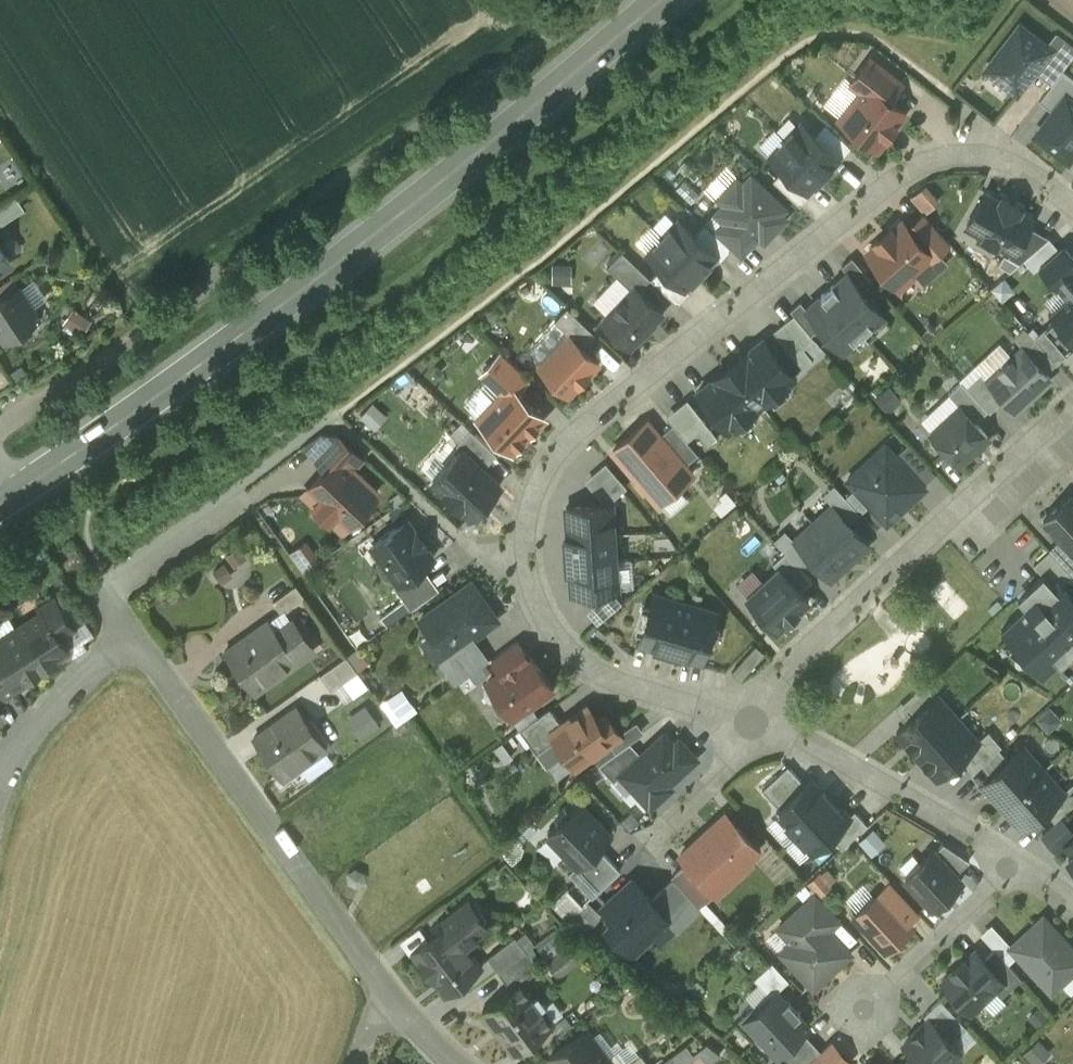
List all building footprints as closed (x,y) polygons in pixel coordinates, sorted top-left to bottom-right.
[(1020,23),(985,68),(1017,93),(1035,70),(1052,48),(1047,44),(1020,23)] [(1035,70),(1052,83),(1072,55),(1072,45),(1056,32),(1047,44),(1052,48),(1035,70)] [(855,78),(865,86),(868,83),(888,98),(901,82),(870,58),(855,78)] [(865,86),(840,119),(877,147),(905,112),(888,98),(868,83),(865,86)] [(1035,132),(1068,157),(1072,150),(1072,97),(1066,92),(1035,132)] [(781,134),(822,171),(835,157),(794,120),(781,134)] [(806,189),(822,171),(781,134),(765,151),(806,189)] [(783,208),(751,177),(743,186),(736,180),(719,197),(726,204),(717,213),(749,244),(768,224),(774,229),(784,218),(779,213),(783,208)] [(932,181),(915,193),(928,210),(945,197),(932,181)] [(985,192),(966,225),(981,233),(978,239),(997,249),(1000,244),(1013,251),(1032,218),(1019,210),(1021,207),(1002,196),(1000,200),(985,192)] [(679,220),(664,236),(700,271),(715,256),(716,255),(694,234),(679,220)] [(903,222),(892,231),(889,228),(887,230),(890,233),(881,241),(878,238),(876,240),(879,243),(868,253),(892,280),(899,287),(912,276),(909,272),(931,254),(903,222)] [(732,248),(705,223),(694,234),(716,255),(715,256),(720,260),(732,248)] [(700,271),(664,236),(647,253),(662,267),(684,288),(685,287),(700,271)] [(1038,265),(1057,286),(1058,285),(1072,272),(1072,256),(1062,244),(1038,265)] [(11,261),(0,245),(0,268),(11,261)] [(650,277),(621,250),(607,266),(631,289),(634,286),(638,289),(650,277)] [(684,288),(662,267),(651,278),(678,304),(690,291),(685,287),(684,288)] [(848,272),(833,284),(834,284),(821,295),(806,307),(843,350),(854,340),(865,330),(872,324),(873,324),(884,314),(848,272)] [(1058,285),(1067,296),(1048,312),(1053,318),(1072,341),(1072,272),(1058,285)] [(0,298),(0,332),(5,339),(23,327),(30,328),(37,324),(38,316),(39,316),(19,286),(3,297),(0,298)] [(631,289),(603,319),(630,345),(661,311),(638,289),(634,286),(631,289)] [(76,304),(66,321),(86,332),(96,316),(76,304)] [(569,334),(584,348),(596,334),(567,307),(555,321),(569,334)] [(1053,318),(1033,336),(1054,360),(1056,362),(1072,347),(1072,341),(1053,318)] [(762,331),(729,357),(762,399),(795,374),(762,331)] [(569,334),(538,367),(568,395),(599,362),(584,348),(569,334)] [(1054,360),(1033,336),(1023,346),(1044,369),(1054,360)] [(987,379),(1004,397),(1014,409),(1050,376),(1044,369),(1023,346),(987,379)] [(729,357),(693,384),(727,426),(762,399),(729,357)] [(987,379),(980,371),(966,385),(989,411),(1004,397),(987,379)] [(544,417),(510,385),(478,418),(512,450),(544,417)] [(888,387),(876,398),(887,410),(899,399),(888,387)] [(961,404),(932,429),(961,461),(989,436),(961,404)] [(693,473),(647,420),(613,450),(658,503),(693,473)] [(925,486),(886,443),(847,479),(887,522),(925,486)] [(460,445),(430,476),(471,515),(501,484),(460,445)] [(377,492),(339,456),(309,488),(347,524),(377,492)] [(1070,494),(1043,519),(1060,537),(1072,551),(1072,498),(1070,494)] [(612,504),(566,507),(568,535),(564,535),(567,570),(571,570),(572,592),(618,589),(612,504)] [(833,504),(815,520),(850,561),(869,544),(833,504)] [(406,519),(372,543),(398,580),(399,581),(422,565),(433,557),(425,545),(427,544),(416,529),(414,531),(406,519)] [(831,579),(850,561),(815,520),(794,539),(831,579)] [(310,537),(293,551),(308,569),(324,555),(310,537)] [(1049,548),(1063,563),(1072,554),(1072,551),(1060,537),(1049,548)] [(1063,563),(1072,574),(1072,554),(1063,563)] [(422,565),(399,581),(398,580),(393,584),(410,608),(438,588),(422,565)] [(809,599),(779,567),(747,597),(777,629),(809,599)] [(1058,577),(1052,582),(1043,573),(1018,596),(1027,605),(1001,629),(1043,675),(1059,661),(1060,663),(1072,651),(1072,593),(1058,577)] [(471,581),(420,617),(431,633),(440,636),(450,650),(451,651),(472,636),(497,618),(471,581)] [(295,583),(273,600),(281,612),(304,595),(295,583)] [(652,593),(639,640),(700,656),(713,610),(652,593)] [(72,625),(55,599),(40,608),(42,611),(43,611),(59,634),(72,625)] [(997,599),(988,608),(992,613),(1002,604),(997,599)] [(42,611),(17,627),(42,666),(68,649),(59,634),(43,611),(42,611)] [(269,619),(224,651),(254,691),(313,648),(292,618),(276,630),(269,619)] [(0,638),(0,660),(15,683),(16,682),(42,666),(17,627),(0,638)] [(472,636),(451,651),(450,650),(439,658),(456,682),(488,659),(472,636)] [(516,639),(491,657),(501,671),(526,653),(516,639)] [(501,671),(487,681),(489,684),(485,686),(484,692),(489,699),(495,699),(498,697),(512,717),(553,687),(527,652),(501,671)] [(346,654),(319,673),(331,689),(357,670),(346,654)] [(0,660),(0,689),(4,695),(18,686),(16,682),(15,683),(0,660)] [(913,693),(925,706),(936,696),(924,683),(913,693)] [(406,684),(384,700),(401,723),(423,707),(406,684)] [(925,706),(913,693),(895,709),(907,722),(925,706)] [(918,753),(956,719),(936,696),(925,706),(907,722),(896,731),(917,754),(918,753)] [(352,714),(366,734),(385,720),(370,700),(352,714)] [(297,705),(253,737),(282,777),(327,746),(297,705)] [(562,724),(552,732),(557,739),(575,764),(610,740),(617,734),(619,733),(606,714),(598,720),(588,706),(562,724)] [(537,753),(557,739),(552,732),(562,724),(550,707),(520,729),(537,753)] [(918,753),(939,775),(960,757),(978,741),(978,740),(977,739),(958,718),(956,719),(918,753)] [(619,733),(617,734),(625,745),(644,731),(637,720),(619,733)] [(978,740),(978,741),(990,755),(998,747),(1002,745),(989,730),(977,739),(978,740)] [(679,749),(664,732),(638,756),(638,757),(637,757),(620,773),(647,802),(649,801),(652,804),(671,786),(668,783),(696,758),(696,756),(685,744),(679,749)] [(625,745),(617,734),(610,740),(618,750),(625,745)] [(960,757),(972,771),(987,757),(990,755),(978,741),(960,757)] [(1004,804),(1042,770),(1022,747),(1008,759),(997,769),(982,782),(1002,805),(1004,804)] [(990,755),(987,757),(997,769),(1008,759),(998,747),(990,755)] [(997,769),(987,757),(972,771),(982,782),(997,769)] [(780,807),(806,784),(788,764),(762,788),(780,807)] [(1042,770),(1004,804),(1024,826),(1044,809),(1062,793),(1064,791),(1063,790),(1044,769),(1042,770)] [(796,836),(798,834),(797,833),(832,800),(812,778),(806,784),(780,807),(776,811),(787,822),(785,825),(796,836)] [(1063,790),(1064,791),(1062,793),(1072,804),(1072,782),(1063,790)] [(1054,820),(1072,804),(1062,793),(1044,809),(1054,820)] [(832,800),(797,833),(798,834),(813,850),(830,834),(850,815),(849,814),(843,807),(840,809),(832,800)] [(609,833),(579,802),(547,832),(577,862),(578,863),(597,844),(609,833)] [(850,815),(830,834),(842,847),(868,823),(855,809),(849,814),(850,815)] [(725,811),(680,853),(687,861),(706,881),(707,880),(721,868),(730,878),(749,861),(746,858),(758,847),(725,811)] [(969,859),(943,841),(934,850),(955,872),(969,859)] [(597,844),(578,863),(577,862),(568,870),(592,895),(620,868),(597,844)] [(934,850),(905,876),(932,905),(961,879),(955,872),(934,850)] [(706,881),(687,861),(671,875),(673,877),(698,904),(715,889),(707,880),(706,881)] [(651,898),(632,877),(602,905),(612,916),(606,922),(632,951),(653,932),(645,924),(660,910),(661,909),(651,898)] [(698,904),(673,877),(651,898),(661,909),(660,910),(676,927),(699,906),(698,904)] [(570,885),(555,900),(570,916),(586,902),(570,885)] [(875,889),(851,911),(885,947),(909,924),(875,889)] [(839,916),(817,892),(804,903),(827,927),(839,916)] [(468,900),(441,920),(445,925),(414,948),(445,991),(479,965),(463,944),(487,925),(468,900)] [(827,927),(804,903),(780,926),(793,940),(782,950),(813,984),(849,951),(827,927)] [(1011,946),(1015,951),(1039,977),(1047,970),(1059,983),(1072,970),(1072,949),(1059,934),(1056,937),(1040,919),(1012,945),(1011,946)] [(1012,954),(1015,951),(1011,946),(1012,945),(992,923),(982,933),(995,947),(996,949),(1002,943),(1012,954)] [(514,934),(486,955),(498,970),(526,949),(514,934)] [(560,969),(583,960),(576,943),(553,952),(560,969)] [(1002,943),(996,949),(1006,960),(1012,954),(1002,943)] [(995,947),(984,958),(1003,979),(994,987),(1001,995),(1021,976),(1006,960),(996,949),(995,947)] [(526,949),(498,970),(512,989),(521,982),(539,968),(526,949)] [(975,949),(964,959),(962,957),(951,967),(953,969),(942,980),(970,1010),(994,987),(1003,979),(984,958),(975,949)] [(551,1022),(521,982),(512,989),(482,1011),(494,1026),(496,1025),(515,1050),(551,1022)] [(756,1007),(744,1018),(760,1035),(775,1052),(776,1053),(802,1029),(808,1024),(798,1013),(800,1011),(788,997),(786,999),(776,989),(756,1007)] [(967,1026),(940,997),(923,1013),(927,1017),(928,1016),(951,1041),(967,1026)] [(753,1004),(739,1018),(757,1037),(760,1035),(744,1018),(756,1007),(753,1004)] [(928,1016),(927,1017),(917,1026),(919,1028),(903,1042),(923,1063),(943,1063),(944,1063),(945,1063),(946,1063),(960,1051),(951,1041),(928,1016)] [(776,1053),(775,1052),(773,1055),(781,1063),(803,1063),(816,1052),(820,1048),(802,1029),(776,1053)] [(584,1031),(549,1058),(554,1063),(606,1063),(602,1060),(605,1058),(584,1031)] [(698,1050),(691,1042),(665,1063),(682,1063),(698,1050)] [(803,1063),(828,1063),(816,1052),(803,1063)]
